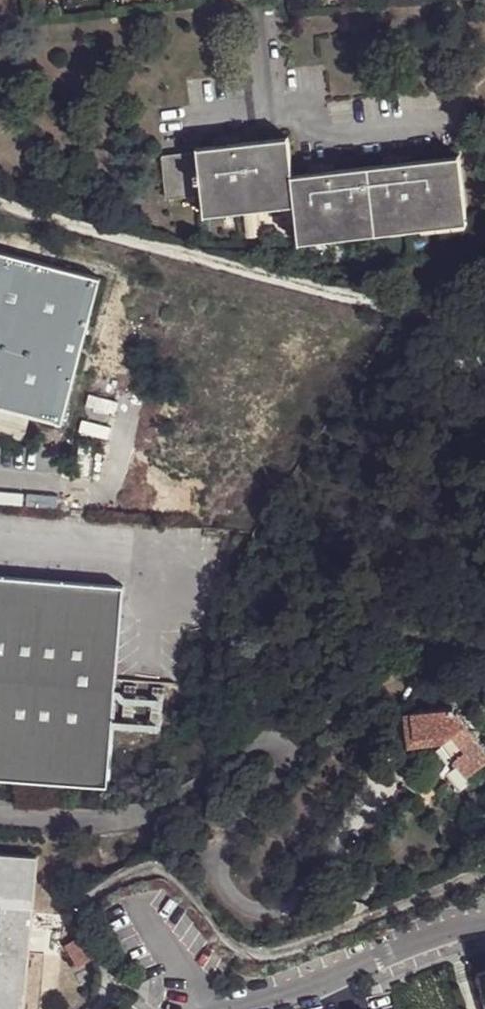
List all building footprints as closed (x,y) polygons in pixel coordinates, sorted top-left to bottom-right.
[(198,149),(203,189),(205,210),(296,201),(300,239),(467,222),(460,155),(292,172),(288,134),(198,143),(198,149)] [(168,191),(203,189),(198,149),(163,152),(168,191)] [(0,250),(0,404),(60,420),(99,275),(0,250)] [(0,574),(0,776),(104,785),(121,583),(0,574)] [(405,715),(411,747),(441,744),(466,778),(484,763),(484,757),(452,709),(405,715)] [(0,851),(0,1008),(24,1008),(37,854),(0,851)]
